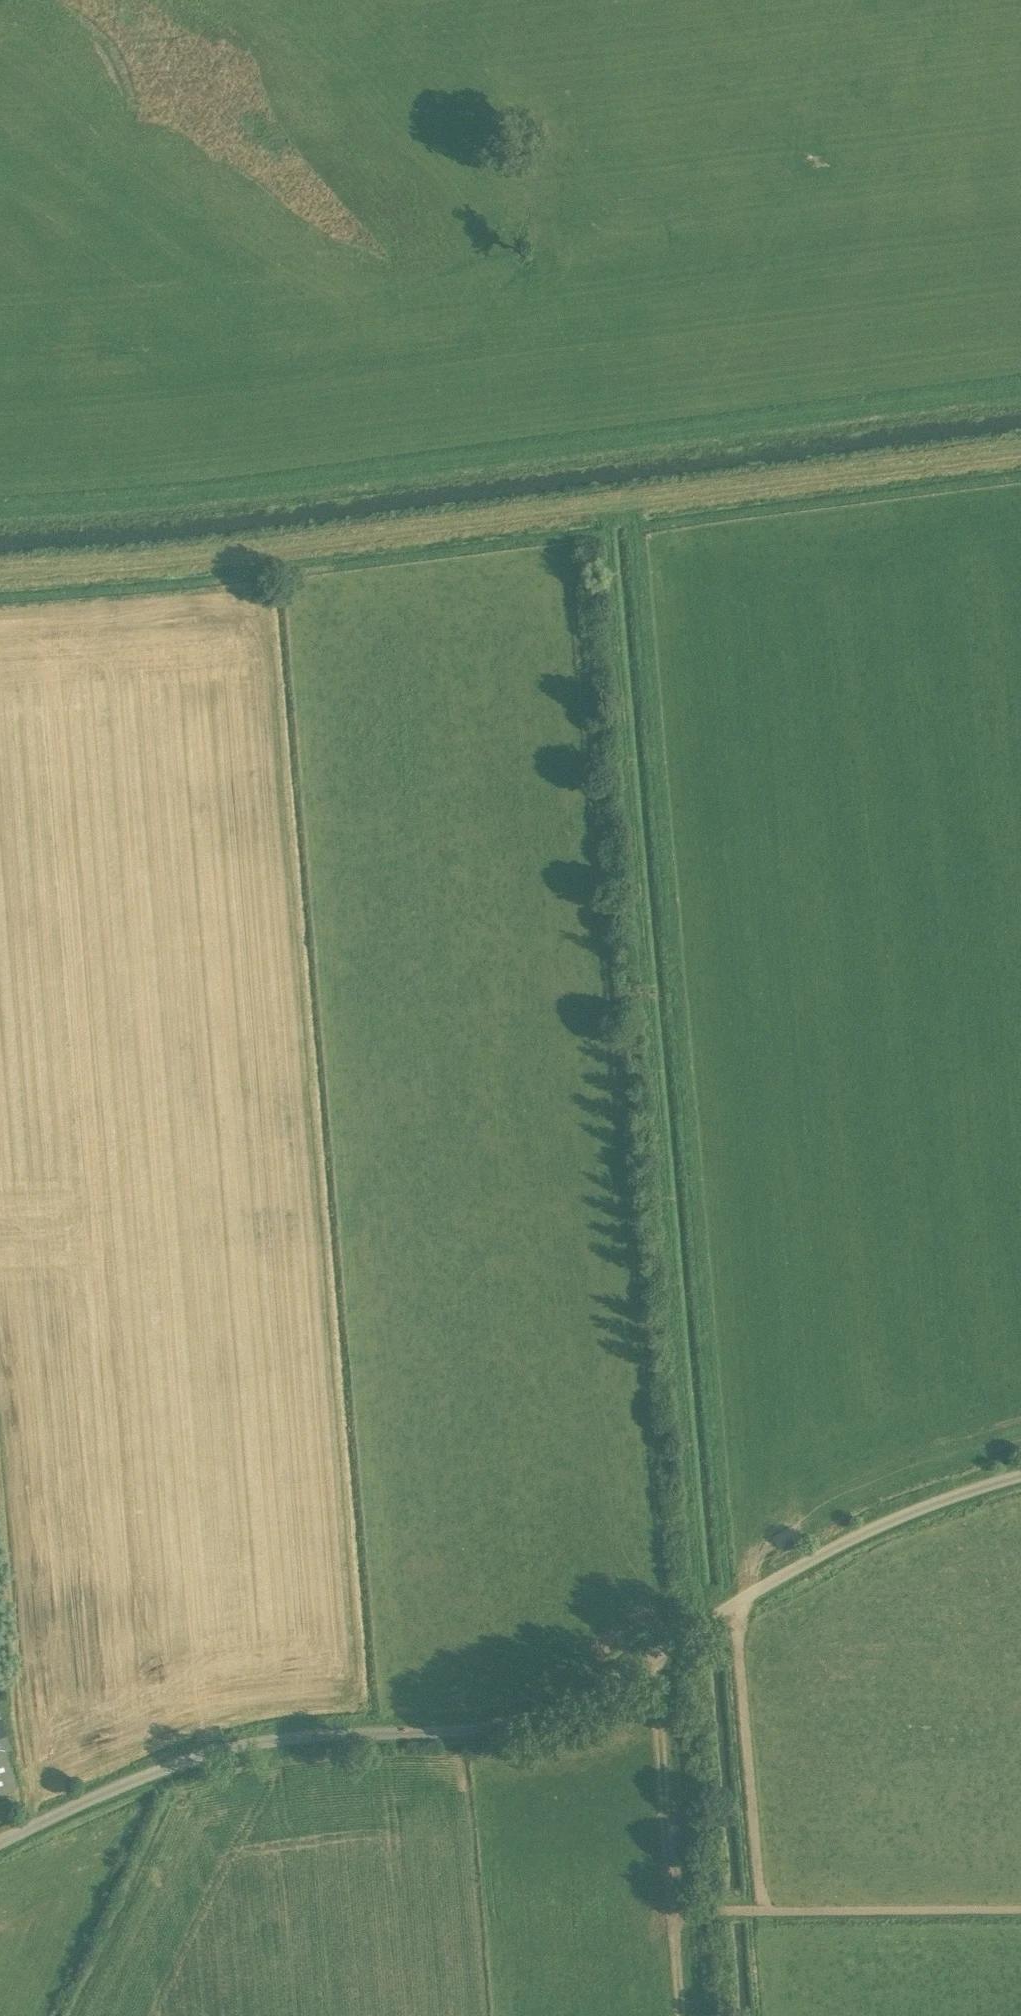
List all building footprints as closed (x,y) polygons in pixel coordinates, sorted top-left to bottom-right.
[(0,1720),(0,1795),(15,1790),(3,1752),(9,1750),(0,1720)]
